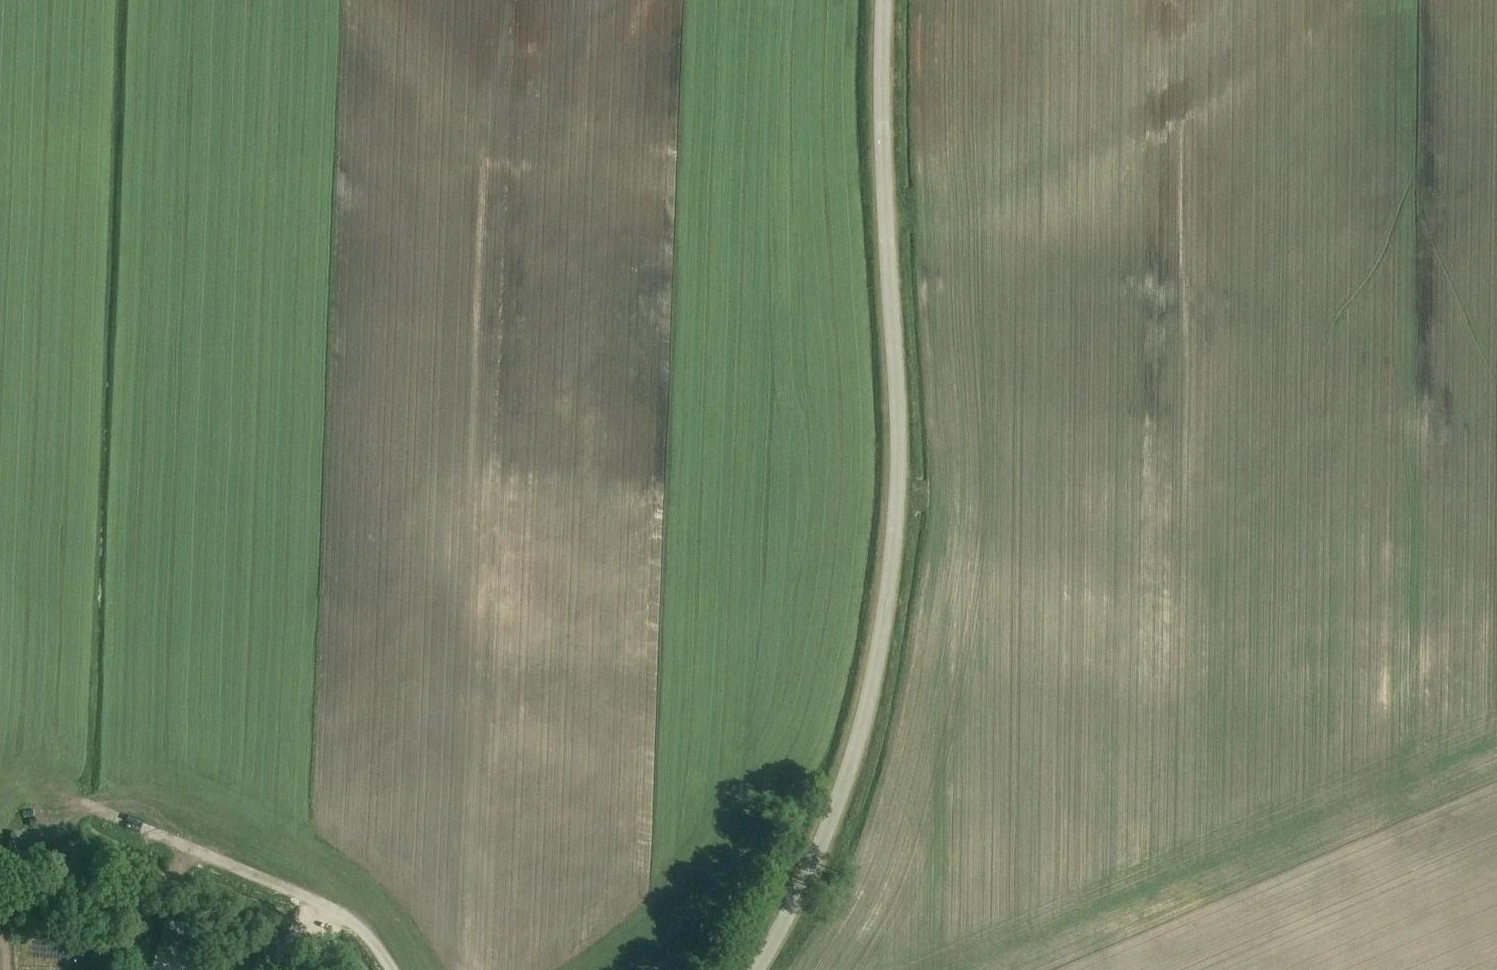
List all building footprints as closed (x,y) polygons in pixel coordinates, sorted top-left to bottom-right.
[(218,962),(209,959),(161,944),(153,969),(216,969),(218,962)]
